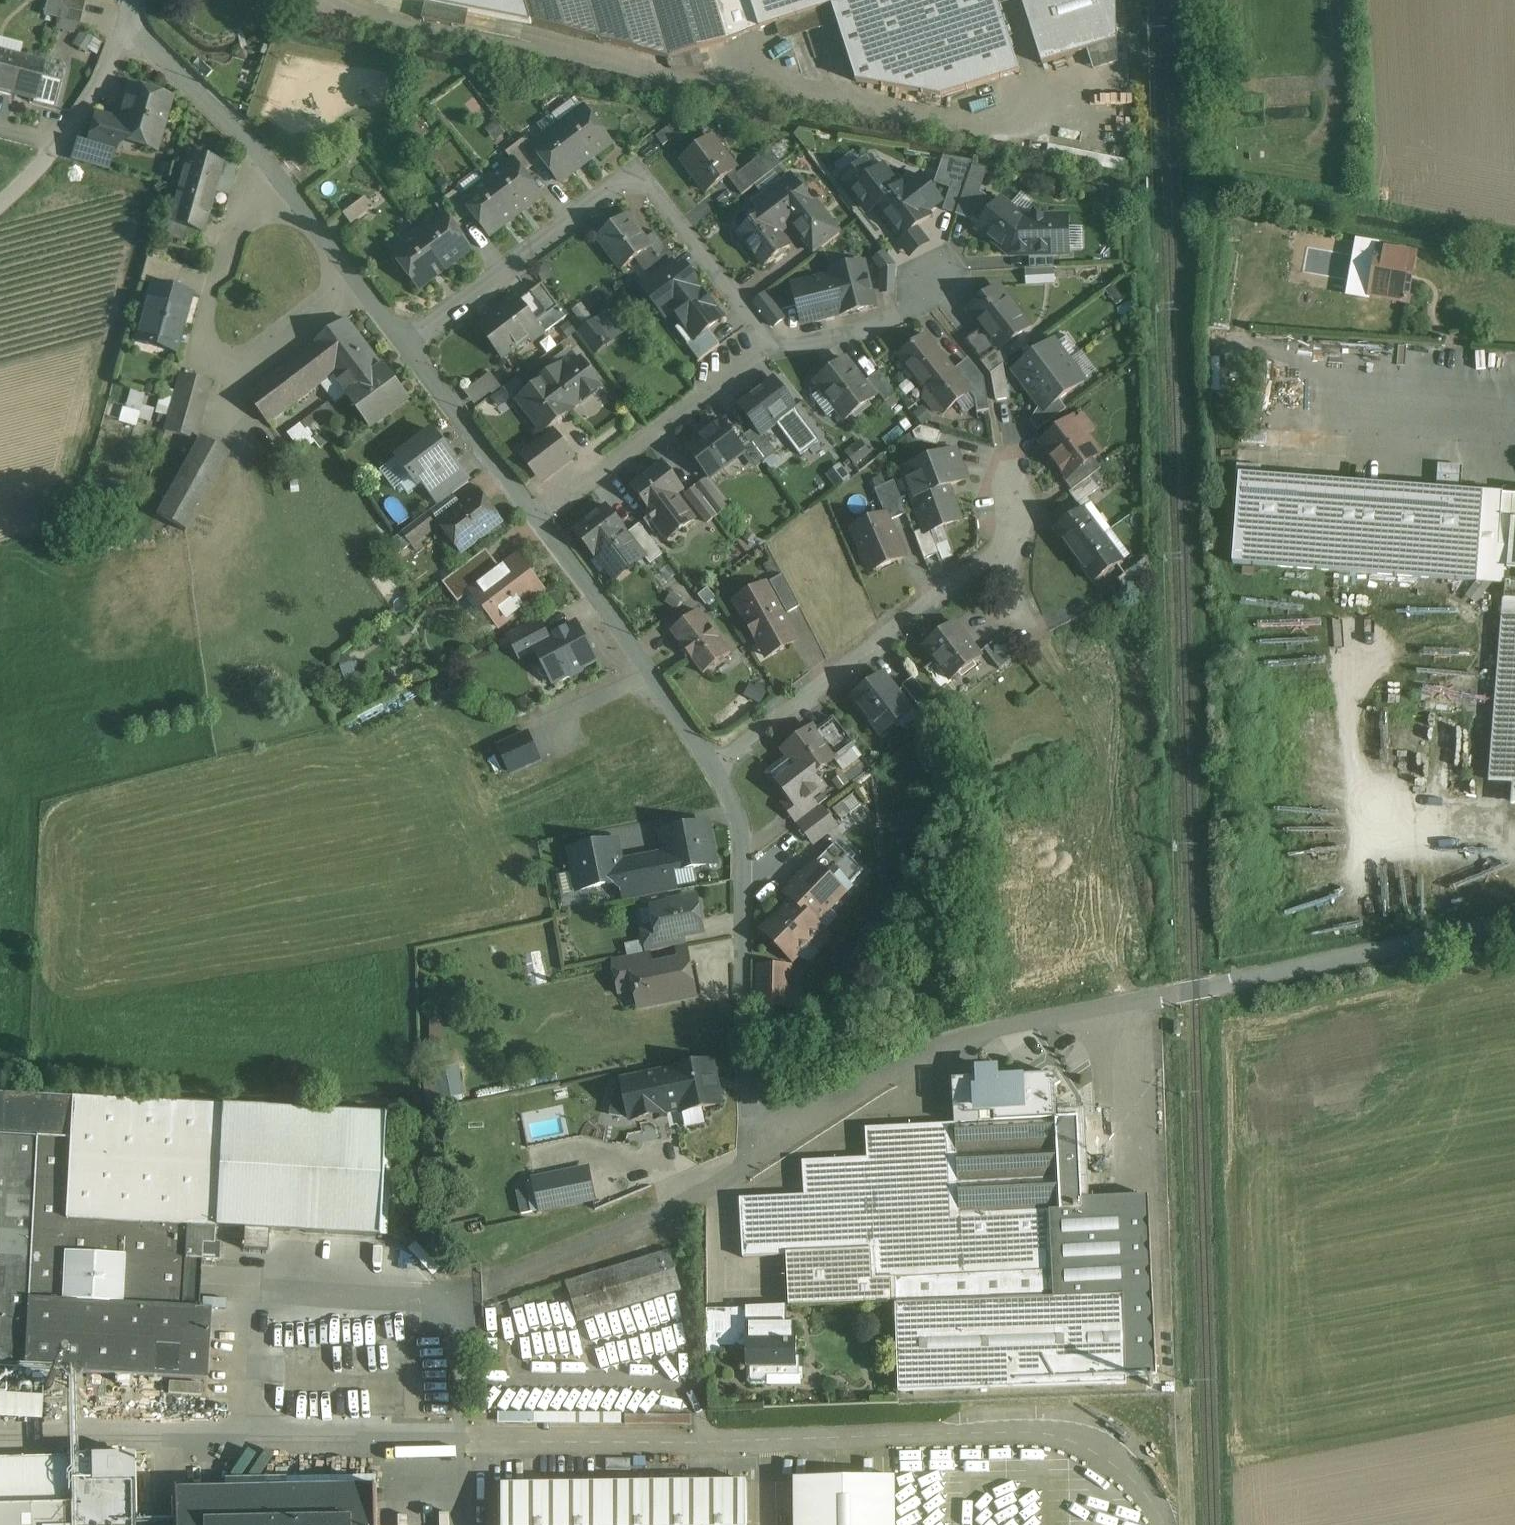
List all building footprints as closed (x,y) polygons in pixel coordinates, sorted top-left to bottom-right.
[(43,16),(56,19),(59,8),(61,0),(47,0),(43,16)] [(76,0),(61,0),(59,8),(82,14),(85,2),(76,0)] [(426,4),(469,12),(531,24),(600,41),(600,40),(588,0),(407,0),(426,4)] [(600,40),(600,41),(669,59),(652,0),(588,0),(600,40)] [(715,0),(652,0),(669,59),(700,50),(728,42),(715,0)] [(728,42),(760,29),(750,0),(715,0),(728,42)] [(760,29),(832,6),(850,0),(750,0),(760,29)] [(832,6),(857,81),(856,82),(941,96),(1020,72),(997,0),(850,0),(832,6)] [(1042,65),(1117,41),(1115,0),(1022,0),(1042,65)] [(469,12),(426,4),(422,20),(466,29),(469,12)] [(82,14),(59,8),(56,19),(64,22),(79,25),(82,14)] [(79,25),(64,22),(62,31),(74,34),(79,25)] [(80,31),(77,45),(90,49),(94,35),(80,31)] [(20,58),(0,53),(0,92),(11,95),(20,58)] [(45,64),(20,58),(11,95),(35,101),(41,79),(45,64)] [(61,84),(41,79),(35,101),(35,105),(55,110),(61,84)] [(170,100),(128,89),(121,114),(123,114),(120,124),(118,133),(119,133),(140,139),(139,141),(142,146),(151,149),(156,146),(157,144),(170,100)] [(611,143),(584,108),(559,127),(586,163),(611,143)] [(120,124),(95,117),(87,146),(113,153),(119,133),(118,133),(120,124)] [(678,119),(656,136),(663,146),(686,129),(678,119)] [(586,163),(559,127),(534,146),(533,147),(543,160),(560,182),(586,163)] [(527,137),(517,145),(534,167),(543,160),(533,147),(534,146),(527,137)] [(711,137),(682,159),(707,192),(736,169),(711,137)] [(517,145),(506,153),(513,162),(514,161),(524,174),(534,167),(517,145)] [(770,149),(754,162),(757,165),(733,184),(742,195),(757,183),(773,171),(782,164),(770,149)] [(222,165),(188,155),(174,206),(208,217),(216,185),(222,165)] [(524,174),(514,161),(513,162),(489,181),(515,216),(541,196),(524,174)] [(873,173),(864,161),(843,178),(862,202),(864,200),(872,210),(877,206),(878,205),(878,204),(895,191),(895,190),(888,182),(892,178),(883,166),(873,173)] [(958,164),(945,161),(939,179),(952,184),(958,164)] [(782,164),(773,171),(777,177),(786,170),(782,164)] [(973,166),(958,164),(952,184),(965,188),(973,166)] [(235,169),(222,165),(216,185),(229,189),(235,169)] [(987,168),(973,166),(965,188),(978,193),(979,192),(987,168)] [(773,171),(757,183),(766,196),(782,184),(777,177),(773,171)] [(939,198),(922,175),(908,186),(907,186),(923,208),(924,207),(925,209),(926,208),(939,198)] [(766,196),(759,202),(758,207),(763,213),(764,213),(774,226),(789,214),(794,221),(813,206),(805,195),(806,194),(807,189),(800,179),(795,179),(793,180),(791,177),(766,196)] [(464,199),(463,200),(473,213),(490,235),(515,216),(489,181),(464,199)] [(908,186),(905,182),(895,190),(895,191),(878,204),(878,205),(877,206),(890,221),(889,222),(902,238),(931,215),(928,211),(926,208),(925,209),(924,207),(923,208),(907,186),(908,186)] [(965,188),(952,184),(943,210),(956,214),(965,188)] [(978,193),(965,188),(956,214),(970,219),(973,215),(987,197),(983,194),(979,192),(978,193)] [(464,199),(457,190),(447,198),(463,220),(473,213),(463,200),(464,199)] [(366,197),(344,214),(352,225),(374,208),(366,197)] [(987,197),(973,215),(982,223),(997,205),(987,197)] [(447,198),(436,206),(443,215),(444,214),(454,227),(463,220),(447,198)] [(939,198),(926,208),(928,211),(941,200),(939,198)] [(1016,212),(1001,199),(997,205),(982,223),(977,229),(1010,255),(1010,254),(1033,226),(1027,220),(1026,219),(1025,217),(1019,212),(1016,212)] [(813,206),(794,221),(802,232),(825,215),(816,204),(813,206)] [(208,217),(174,206),(171,205),(166,223),(188,229),(203,234),(208,217)] [(763,213),(739,232),(765,266),(790,246),(774,226),(764,213),(763,213)] [(454,227),(444,214),(443,215),(419,234),(445,269),(471,249),(454,227)] [(627,215),(598,237),(622,269),(638,257),(650,248),(651,247),(645,239),(635,226),(632,228),(625,219),(628,217),(627,215)] [(802,232),(801,234),(816,253),(840,234),(825,215),(802,232)] [(1067,217),(1028,218),(1027,220),(1033,226),(1010,254),(1030,254),(1052,253),(1068,253),(1067,217)] [(188,229),(166,223),(162,237),(184,243),(188,229)] [(1240,229),(1227,229),(1227,241),(1240,241),(1240,229)] [(670,251),(656,232),(645,239),(651,247),(650,248),(658,259),(670,251)] [(445,269),(419,234),(393,253),(420,288),(445,269)] [(658,259),(650,248),(638,257),(652,275),(664,266),(658,259)] [(1415,255),(1379,249),(1370,295),(1407,302),(1415,255)] [(670,251),(658,259),(664,266),(671,261),(675,257),(670,251)] [(884,252),(875,260),(882,270),(894,270),(895,266),(884,252)] [(1052,253),(1030,254),(1031,267),(1053,267),(1052,253)] [(182,268),(147,259),(140,283),(152,286),(152,284),(176,291),(182,268)] [(652,275),(640,284),(651,298),(671,283),(670,281),(680,274),(671,261),(652,275)] [(864,263),(831,271),(832,276),(842,313),(842,314),(875,305),(864,263)] [(680,274),(670,281),(671,283),(651,298),(660,309),(667,303),(683,324),(677,329),(688,343),(689,344),(708,329),(722,318),(693,280),(695,279),(687,269),(680,274)] [(894,270),(882,270),(881,292),(894,292),(894,270)] [(832,276),(794,286),(803,322),(842,313),(832,276)] [(176,291),(152,284),(152,286),(136,343),(174,354),(191,295),(176,291)] [(559,307),(542,285),(530,293),(547,316),(559,307)] [(998,286),(969,309),(982,326),(983,326),(1000,349),(1029,326),(998,286)] [(520,301),(518,298),(507,307),(509,310),(482,330),(503,358),(529,338),(533,343),(545,334),(537,324),(547,316),(530,293),(520,301)] [(785,318),(766,293),(755,302),(774,327),(785,318)] [(621,332),(607,313),(597,321),(611,340),(621,332)] [(347,319),(312,346),(247,395),(269,424),(334,375),(349,394),(383,367),(347,319)] [(597,321),(581,332),(595,351),(611,340),(597,321)] [(982,326),(964,340),(982,362),(1000,349),(983,326),(982,326)] [(708,329),(689,344),(688,343),(687,344),(700,360),(720,345),(708,329)] [(954,370),(925,335),(898,356),(926,392),(954,370)] [(1053,340),(1014,370),(1029,391),(1069,361),(1053,340)] [(1000,349),(982,362),(990,374),(1003,364),(1008,360),(1000,349)] [(559,366),(537,383),(538,385),(518,400),(544,433),(578,407),(573,401),(597,384),(601,389),(603,388),(580,358),(562,371),(559,366)] [(845,358),(815,381),(845,421),(875,398),(845,358)] [(1069,361),(1029,391),(1044,411),(1084,381),(1069,361)] [(984,379),(972,363),(961,372),(957,375),(970,392),(969,393),(975,399),(977,412),(989,410),(984,379)] [(1003,364),(991,375),(996,401),(1009,398),(1003,364)] [(349,394),(347,395),(367,421),(404,392),(384,366),(349,394)] [(954,370),(926,392),(925,399),(935,412),(943,413),(969,393),(970,392),(957,375),(961,372),(960,370),(955,370),(954,370)] [(896,394),(880,371),(868,380),(885,402),(896,394)] [(476,403),(505,389),(498,373),(468,387),(476,403)] [(210,384),(181,375),(165,432),(194,440),(210,384)] [(773,380),(740,405),(739,406),(756,428),(762,436),(763,435),(779,423),(778,421),(794,408),(795,408),(774,379),(773,380)] [(328,404),(289,435),(304,453),(317,445),(321,449),(331,443),(334,440),(327,432),(340,420),(328,404)] [(1074,419),(1041,443),(1066,477),(1067,477),(1092,458),(1100,453),(1074,419)] [(720,421),(706,431),(707,434),(688,449),(710,478),(744,452),(720,421)] [(941,432),(921,426),(913,433),(915,440),(937,446),(941,432)] [(762,436),(756,428),(745,436),(764,462),(776,453),(763,435),(762,436)] [(555,431),(521,456),(533,472),(538,469),(545,478),(574,456),(555,431)] [(433,432),(398,458),(419,487),(424,483),(430,490),(458,469),(453,461),(454,460),(433,432)] [(199,439),(156,516),(185,532),(228,455),(199,439)] [(859,464),(876,453),(867,440),(850,451),(859,464)] [(955,450),(903,470),(925,529),(926,533),(931,531),(960,520),(947,487),(966,479),(955,450)] [(1092,458),(1067,477),(1066,477),(1063,479),(1071,491),(1090,477),(1101,469),(1092,458)] [(662,463),(663,464),(633,487),(632,486),(632,487),(651,512),(648,515),(662,535),(675,525),(680,532),(694,521),(675,495),(683,489),(663,463),(662,463)] [(458,469),(430,490),(440,504),(469,483),(458,469)] [(1071,491),(1069,493),(1077,504),(1099,488),(1090,477),(1071,491)] [(1241,477),(1240,494),(1514,515),(1514,497),(1241,477)] [(727,508),(706,480),(695,487),(708,505),(717,516),(727,508)] [(894,481),(875,489),(885,515),(886,514),(889,521),(906,514),(894,481)] [(708,505),(695,487),(686,495),(699,512),(708,505)] [(479,493),(439,523),(449,536),(454,533),(467,550),(502,523),(479,493)] [(1240,494),(1234,561),(1505,581),(1514,581),(1514,515),(1240,494)] [(708,505),(699,512),(707,523),(717,516),(708,505)] [(606,506),(574,530),(586,546),(588,545),(597,557),(614,580),(616,579),(613,574),(630,562),(620,549),(621,549),(619,546),(618,547),(615,542),(625,535),(627,534),(606,506)] [(1082,510),(1055,530),(1074,556),(1102,536),(1082,510)] [(885,515),(852,530),(863,555),(869,553),(876,569),(902,558),(895,541),(897,540),(889,521),(886,514),(885,515)] [(426,515),(404,532),(413,544),(435,527),(426,515)] [(663,555),(643,529),(631,538),(630,537),(630,538),(643,555),(641,556),(643,559),(645,557),(650,564),(663,555)] [(931,531),(926,533),(925,529),(914,533),(924,560),(939,554),(931,531)] [(1102,536),(1074,556),(1093,582),(1121,562),(1102,536)] [(487,550),(443,583),(444,585),(453,576),(469,597),(473,593),(502,570),(487,550)] [(518,557),(502,570),(473,593),(499,628),(545,593),(518,557)] [(800,607),(783,575),(770,582),(787,614),(800,607)] [(1505,581),(1502,621),(1514,622),(1514,581),(1505,581)] [(789,626),(766,585),(736,601),(759,643),(764,640),(772,654),(791,643),(784,629),(789,626)] [(708,588),(698,596),(706,605),(715,598),(708,588)] [(731,654),(698,611),(671,632),(703,674),(731,654)] [(539,621),(508,637),(519,658),(535,649),(534,648),(549,639),(539,621)] [(1502,621),(1490,781),(1514,782),(1514,622),(1502,621)] [(954,623),(924,646),(951,681),(981,658),(954,623)] [(549,639),(534,648),(535,649),(552,683),(568,675),(573,677),(581,672),(583,667),(596,660),(577,624),(549,639)] [(1019,654),(1004,634),(984,649),(999,670),(1019,654)] [(883,675),(853,697),(881,734),(898,721),(895,717),(906,708),(910,712),(911,711),(896,692),(895,693),(882,677),(884,676),(883,675)] [(913,677),(902,686),(918,706),(929,698),(913,677)] [(755,682),(748,695),(765,703),(771,690),(755,682)] [(854,745),(834,719),(823,728),(842,754),(854,745)] [(816,734),(811,728),(784,750),(797,768),(807,781),(811,778),(842,754),(823,728),(816,734)] [(513,772),(543,758),(531,732),(501,745),(513,772)] [(797,768),(777,782),(790,799),(802,791),(809,800),(820,791),(811,778),(807,781),(797,768)] [(823,808),(799,826),(813,844),(836,826),(823,808)] [(708,825),(670,832),(670,836),(667,842),(663,842),(666,855),(644,860),(651,895),(668,892),(665,874),(715,864),(708,825)] [(609,844),(571,852),(578,891),(630,881),(633,899),(651,895),(644,860),(621,864),(618,851),(615,851),(609,847),(609,844)] [(786,894),(794,902),(816,922),(864,872),(836,844),(786,894)] [(679,901),(670,903),(668,906),(652,909),(657,932),(658,938),(682,934),(702,930),(696,900),(683,903),(679,901)] [(816,922),(794,902),(782,913),(776,913),(775,920),(763,932),(792,960),(810,942),(818,950),(831,937),(816,922)] [(657,932),(644,934),(648,953),(684,945),(682,934),(658,938),(657,932)] [(683,963),(651,969),(648,953),(613,960),(620,995),(636,992),(639,1008),(690,998),(683,963)] [(790,967),(759,967),(758,1007),(789,1008),(790,967)] [(711,1061),(673,1069),(682,1111),(682,1113),(720,1105),(711,1061)] [(673,1070),(623,1080),(629,1108),(631,1120),(681,1110),(681,1111),(682,1111),(673,1070)] [(1020,1081),(994,1082),(994,1078),(994,1071),(982,1072),(980,1072),(981,1079),(981,1091),(977,1092),(978,1111),(1022,1109),(1020,1081)] [(1054,1075),(994,1078),(994,1082),(1020,1081),(1022,1109),(978,1111),(977,1092),(981,1091),(981,1079),(952,1080),(954,1124),(1076,1118),(1076,1119),(1077,1119),(1077,1117),(1057,1118),(1055,1088),(1061,1085),(1054,1075)] [(624,1085),(619,1086),(614,1108),(622,1109),(629,1108),(624,1085)] [(0,1095),(0,1369),(206,1380),(210,1309),(183,1308),(185,1261),(187,1227),(187,1225),(66,1220),(70,1142),(71,1142),(73,1099),(0,1095)] [(221,1107),(73,1099),(71,1142),(70,1142),(66,1220),(187,1225),(187,1227),(214,1228),(215,1228),(221,1107)] [(388,1116),(221,1107),(215,1228),(382,1237),(388,1116)] [(954,1124),(865,1129),(867,1159),(802,1162),(804,1196),(740,1199),(743,1258),(787,1256),(873,1252),(874,1282),(895,1281),(1053,1273),(1050,1212),(1081,1210),(1076,1119),(1076,1118),(954,1124)] [(587,1169),(534,1180),(540,1210),(593,1199),(587,1169)] [(527,1189),(516,1192),(521,1214),(532,1212),(527,1189)] [(1138,1209),(1081,1212),(1081,1210),(1050,1212),(1053,1273),(1054,1299),(1123,1297),(1126,1377),(1157,1376),(1156,1358),(1149,1220),(1138,1220),(1137,1211),(1138,1211),(1138,1209)] [(214,1228),(187,1227),(185,1261),(218,1262),(219,1245),(214,1244),(214,1228)] [(669,1252),(567,1283),(578,1321),(681,1290),(669,1252)] [(873,1252),(787,1256),(789,1307),(895,1303),(895,1302),(895,1281),(874,1282),(873,1252)] [(1053,1273),(895,1281),(895,1302),(895,1303),(898,1392),(1126,1384),(1126,1377),(1123,1297),(1054,1299),(1053,1273)] [(733,1309),(707,1310),(707,1354),(721,1354),(721,1347),(747,1347),(746,1328),(733,1328),(733,1309)] [(786,1322),(772,1323),(772,1327),(746,1328),(747,1347),(747,1364),(797,1364),(796,1327),(786,1327),(786,1322)] [(93,1382),(83,1382),(83,1406),(92,1406),(93,1383),(93,1382)] [(202,1384),(169,1382),(168,1394),(202,1396),(202,1384)] [(103,1383),(93,1383),(92,1406),(102,1407),(103,1383)] [(0,1507),(0,1524),(133,1524),(133,1499),(133,1483),(132,1456),(69,1457),(68,1458),(56,1458),(57,1505),(0,1507)] [(795,1479),(795,1524),(896,1524),(895,1478),(795,1479)] [(502,1485),(503,1524),(747,1524),(747,1482),(502,1485)] [(148,1483),(133,1483),(133,1499),(148,1498),(148,1483)] [(172,1492),(173,1524),(378,1524),(378,1488),(172,1492)]
